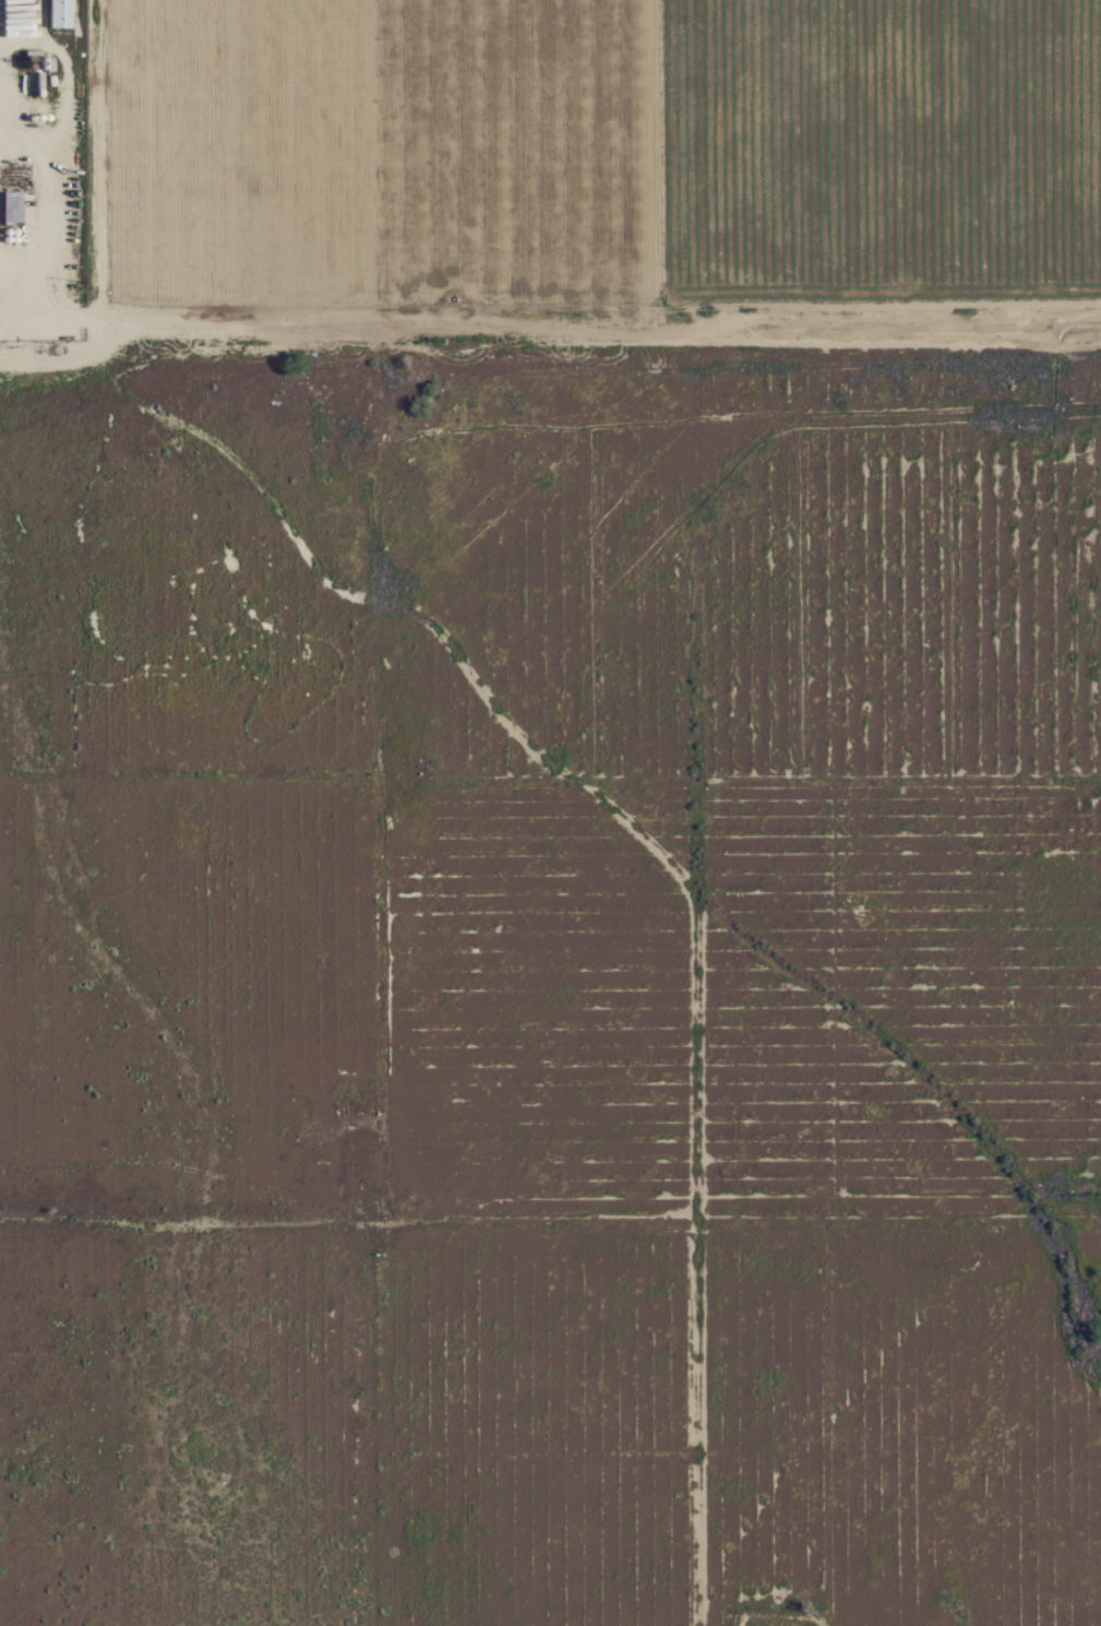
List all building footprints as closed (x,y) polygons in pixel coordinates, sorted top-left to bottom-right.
[(49,27),(49,0),(70,0),(70,27),(49,27)] [(20,225),(2,225),(2,197),(5,197),(5,191),(14,191),(14,197),(20,197),(20,225)]
